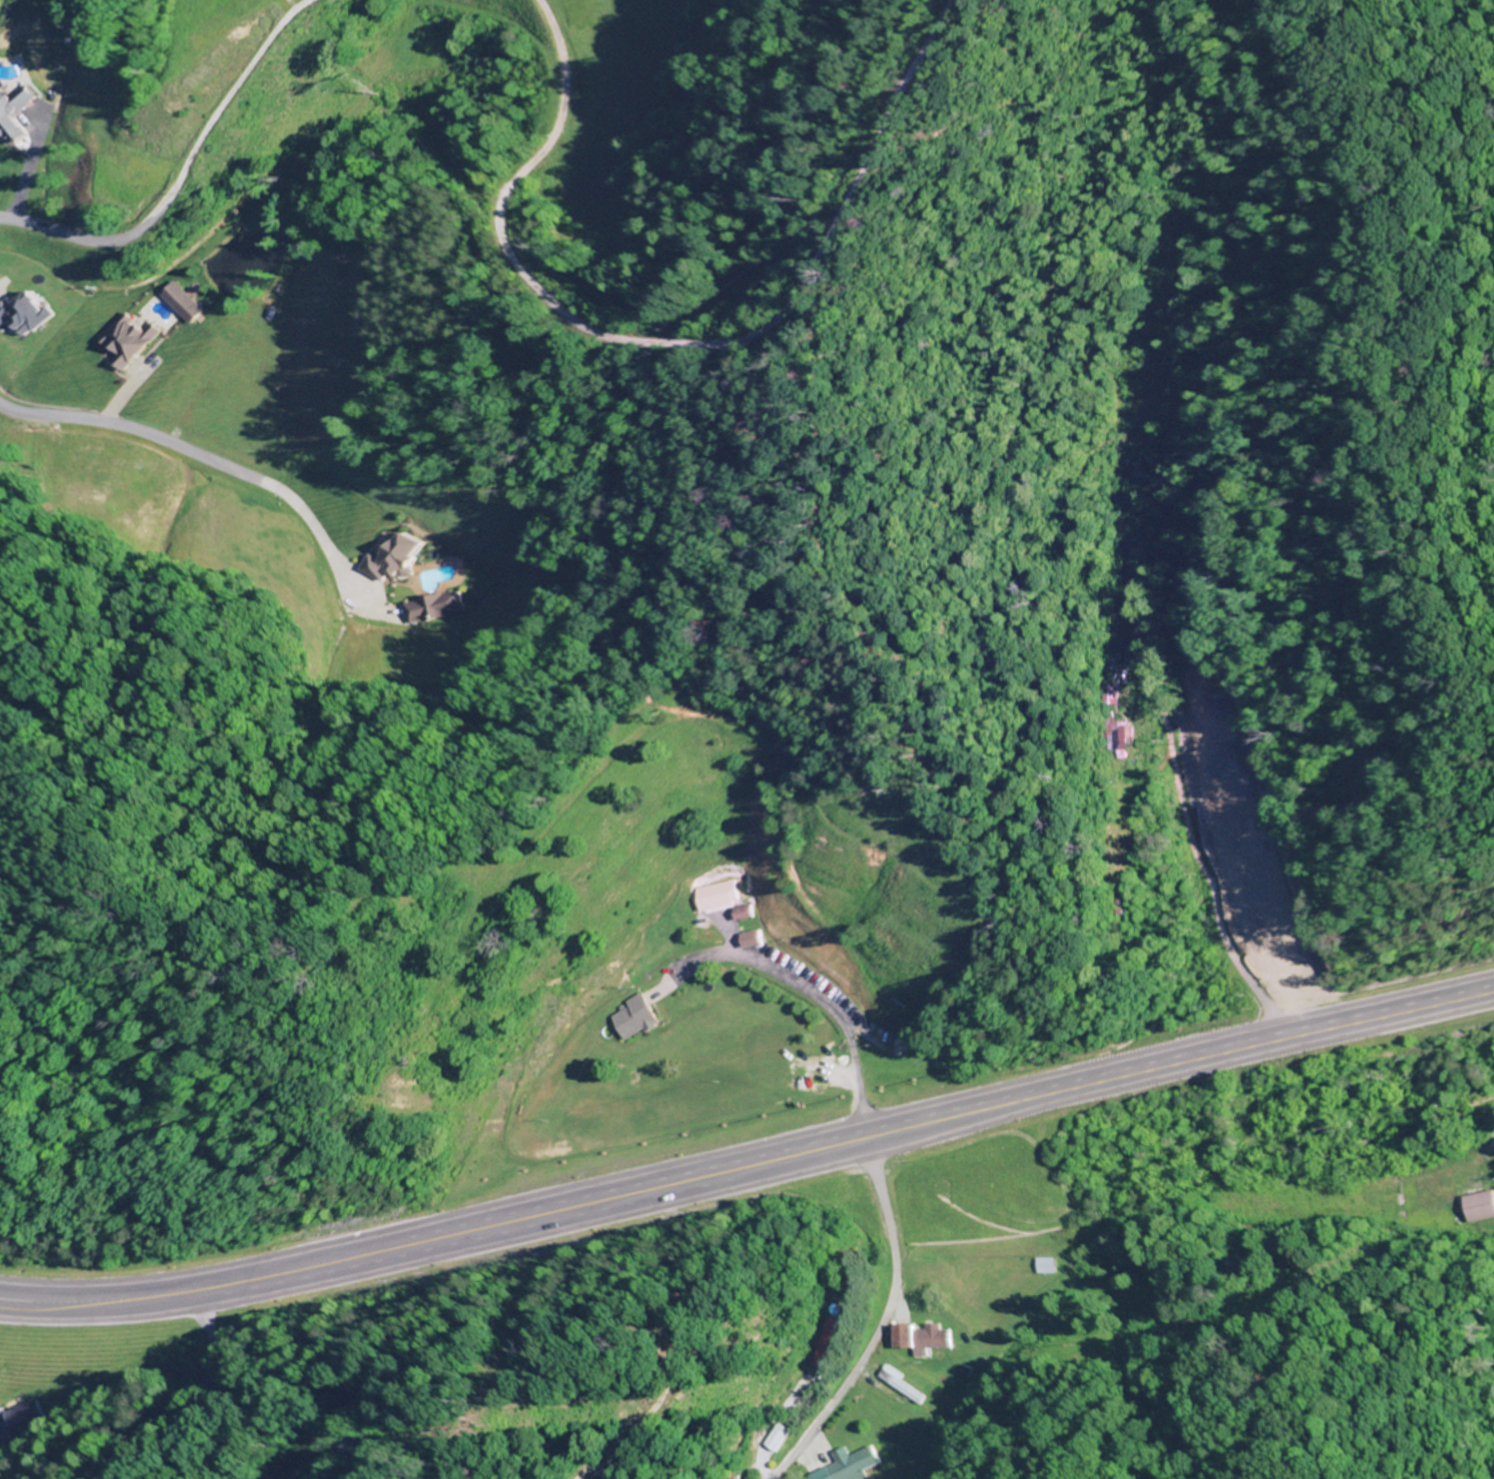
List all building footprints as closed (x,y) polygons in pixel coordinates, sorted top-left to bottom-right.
[(204,310),(171,281),(159,295),(192,324),(204,310)] [(118,355),(113,361),(126,372),(163,333),(153,323),(145,332),(124,312),(100,338),(118,355)] [(1130,759),(1130,722),(1106,722),(1106,759),(1130,759)] [(690,911),(724,906),(720,883),(686,888),(690,911)] [(730,921),(744,917),(740,906),(726,909),(730,921)] [(604,1017),(618,1043),(652,1024),(635,993),(618,1003),(621,1008),(604,1017)] [(1454,1197),(1458,1223),(1493,1216),(1489,1190),(1454,1197)] [(1048,1258),(1030,1258),(1030,1273),(1048,1273),(1048,1258)] [(946,1330),(937,1330),(937,1324),(921,1324),(921,1325),(890,1325),(890,1348),(907,1348),(907,1357),(921,1357),(921,1348),(946,1348),(946,1330)] [(871,1378),(910,1406),(917,1397),(893,1380),(896,1376),(881,1364),(871,1378)] [(11,1438),(42,1426),(31,1400),(1,1412),(11,1438)] [(854,1471),(872,1463),(865,1446),(841,1456),(838,1448),(825,1453),(829,1463),(801,1474),(803,1478),(857,1478),(858,1478),(854,1471)]
